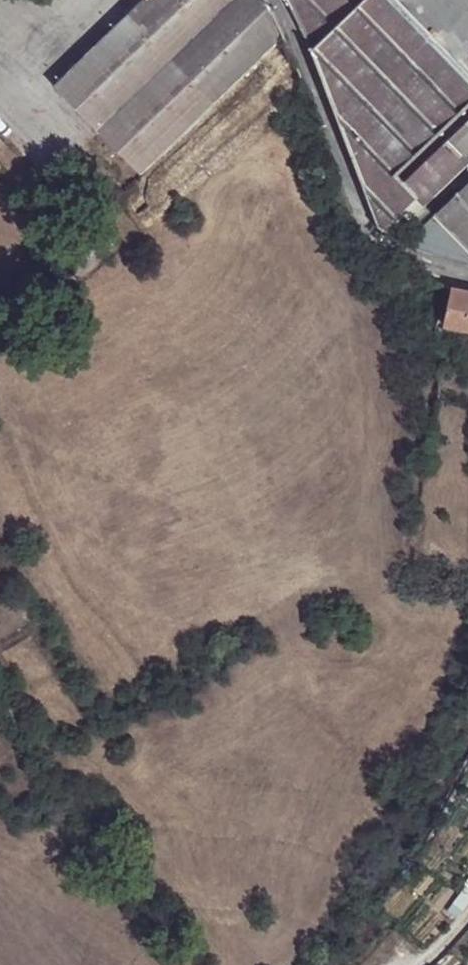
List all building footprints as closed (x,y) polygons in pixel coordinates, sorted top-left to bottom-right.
[(283,37),(266,0),(137,0),(55,85),(101,133),(141,174),(283,37)] [(310,49),(363,0),(286,0),(299,27),(310,49)] [(467,173),(467,76),(396,0),(363,0),(310,49),(377,226),(396,240),(467,173)] [(467,266),(467,173),(396,240),(402,245),(467,266)] [(451,285),(444,323),(467,328),(467,289),(451,285)]
